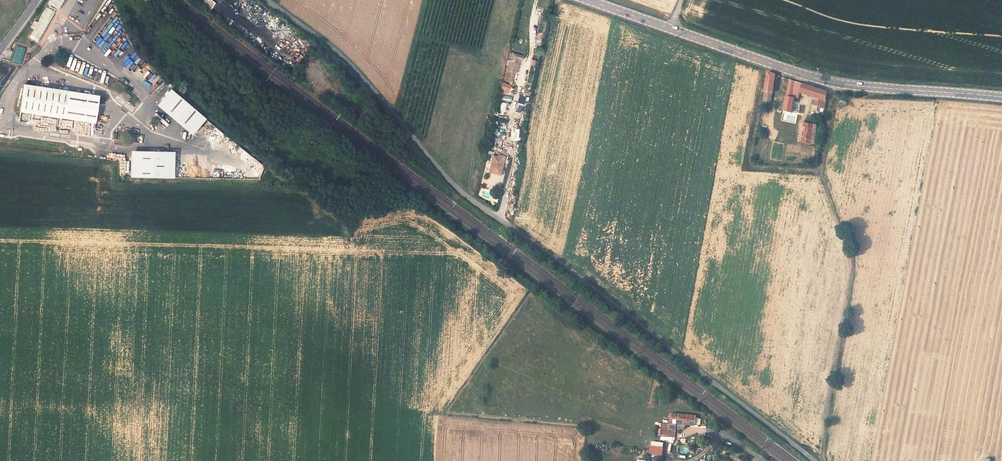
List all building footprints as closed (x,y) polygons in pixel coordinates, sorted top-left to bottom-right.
[(65,0),(50,0),(48,4),(59,10),(65,0)] [(37,41),(53,12),(45,8),(37,22),(34,20),(30,27),(33,29),(29,37),(37,41)] [(16,44),(12,61),(22,64),(27,47),(16,44)] [(108,56),(114,59),(118,53),(112,49),(108,56)] [(523,56),(513,53),(506,81),(512,82),(518,59),(522,60),(523,56)] [(5,78),(10,67),(3,64),(4,62),(1,59),(0,60),(0,76),(5,78)] [(769,72),(764,93),(772,95),(776,75),(769,72)] [(793,113),(796,100),(793,99),(796,82),(790,80),(784,111),(793,113)] [(502,82),(500,91),(509,93),(511,84),(502,82)] [(793,99),(796,100),(800,100),(801,96),(804,84),(796,82),(793,99)] [(827,92),(804,84),(801,96),(814,99),(812,107),(824,109),(825,102),(827,92)] [(95,123),(99,95),(23,85),(19,112),(95,123)] [(206,119),(170,89),(156,106),(192,135),(206,119)] [(126,91),(122,95),(127,101),(132,97),(126,91)] [(48,117),(47,125),(57,126),(58,118),(48,117)] [(817,124),(802,121),(799,142),(814,145),(817,124)] [(175,151),(131,151),(131,178),(175,178),(175,151)] [(504,158),(492,155),(490,168),(498,169),(497,174),(500,175),(504,158)] [(696,416),(672,414),(671,418),(668,418),(668,423),(663,422),(663,430),(675,430),(675,423),(695,425),(696,416)] [(663,456),(665,443),(651,441),(650,454),(663,456)]
